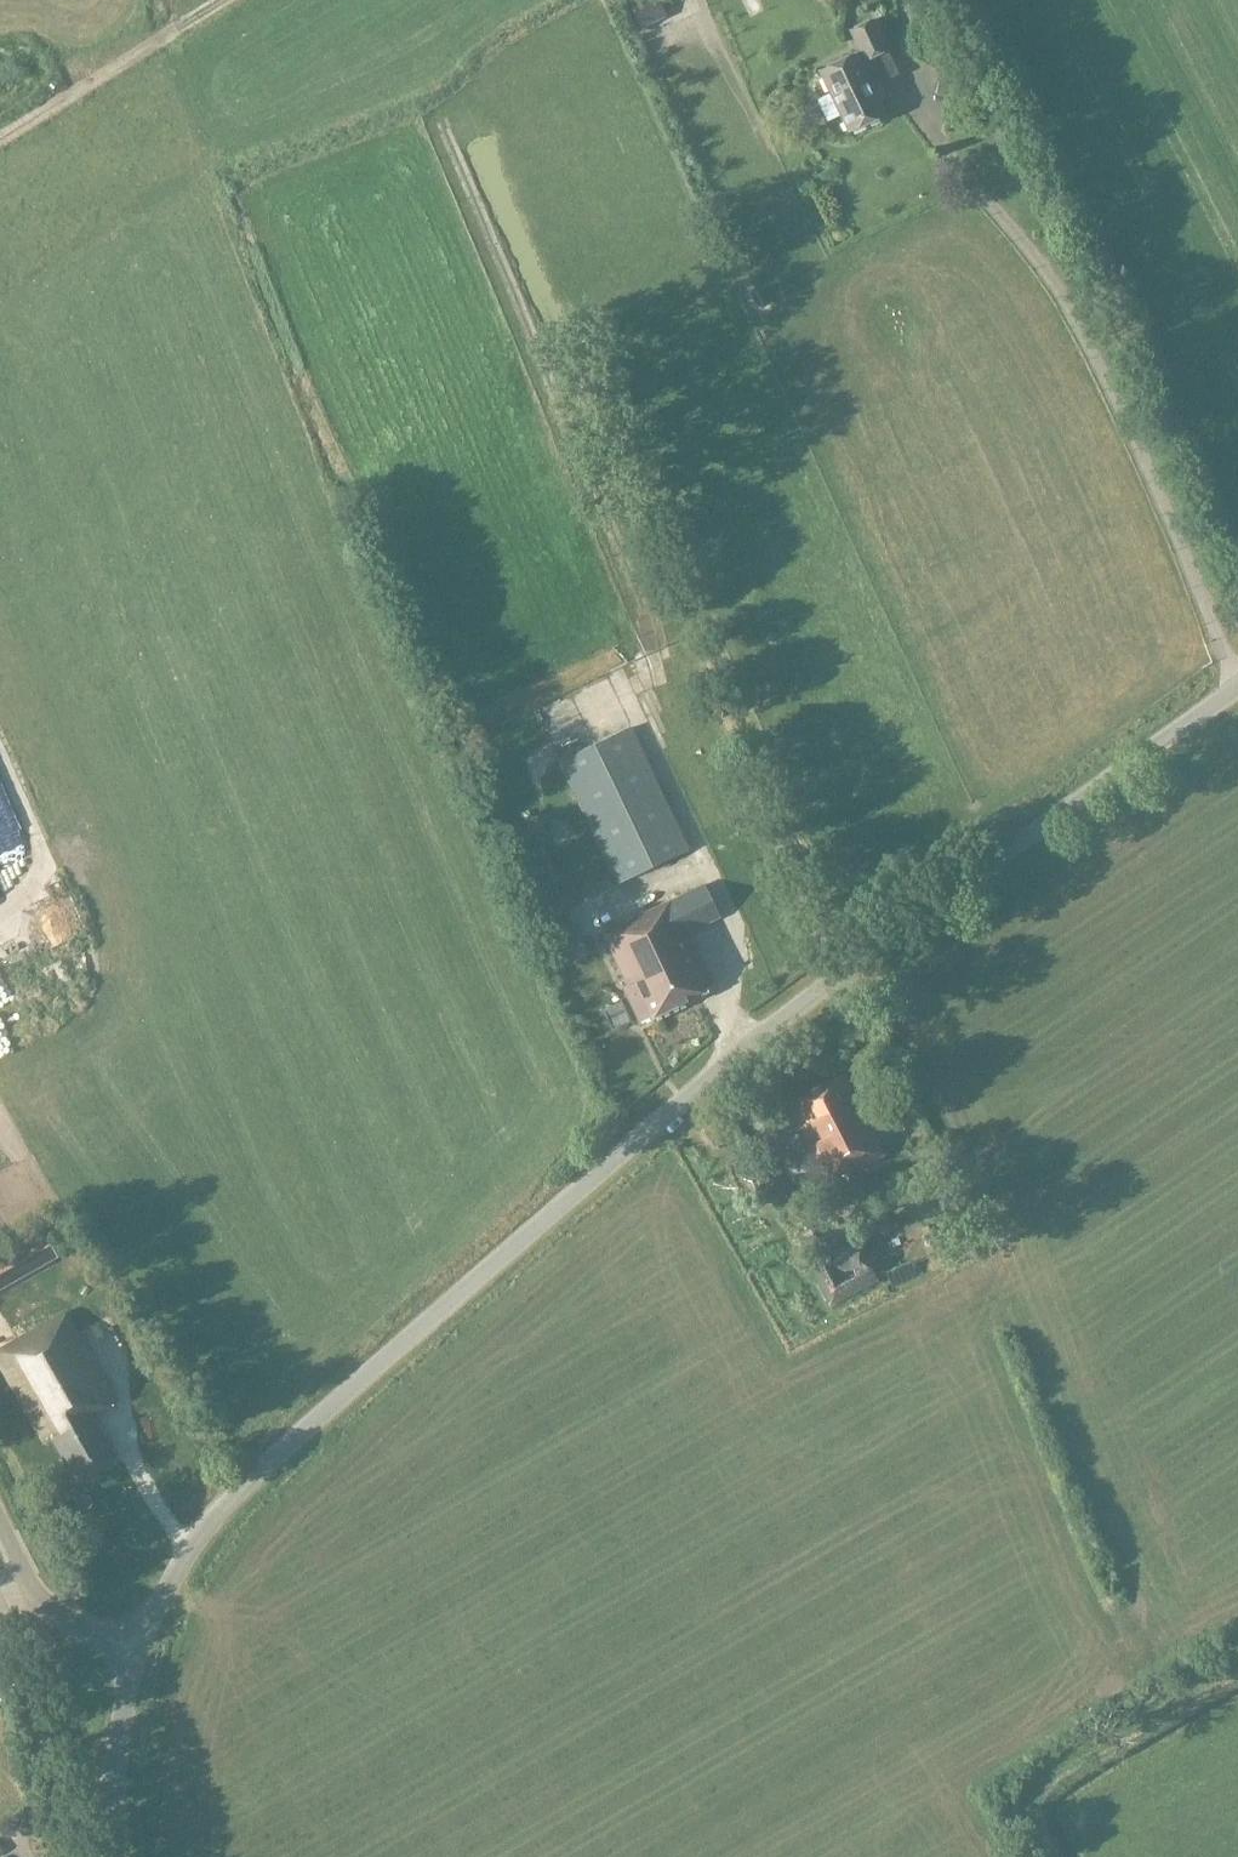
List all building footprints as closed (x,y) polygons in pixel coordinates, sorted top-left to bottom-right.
[(746,12),(758,4),(756,0),(738,0),(746,12)] [(857,52),(817,71),(846,132),(882,115),(875,101),(884,97),(877,84),(869,88),(857,62),(884,49),(869,19),(847,29),(857,52)] [(625,727),(556,762),(616,884),(686,849),(625,727)] [(5,892),(39,877),(10,813),(0,817),(0,881),(5,892)] [(621,987),(637,1020),(708,987),(685,937),(721,920),(705,888),(603,936),(626,984),(621,987)] [(841,1074),(793,1097),(805,1122),(800,1124),(826,1176),(844,1167),(846,1171),(880,1154),(841,1074)] [(803,1256),(829,1306),(877,1282),(857,1242),(845,1248),(839,1237),(803,1256)] [(17,1274),(11,1262),(6,1253),(0,1256),(0,1284),(17,1274)] [(0,1350),(0,1366),(43,1443),(49,1439),(73,1481),(112,1459),(89,1417),(114,1403),(65,1314),(0,1350)]
